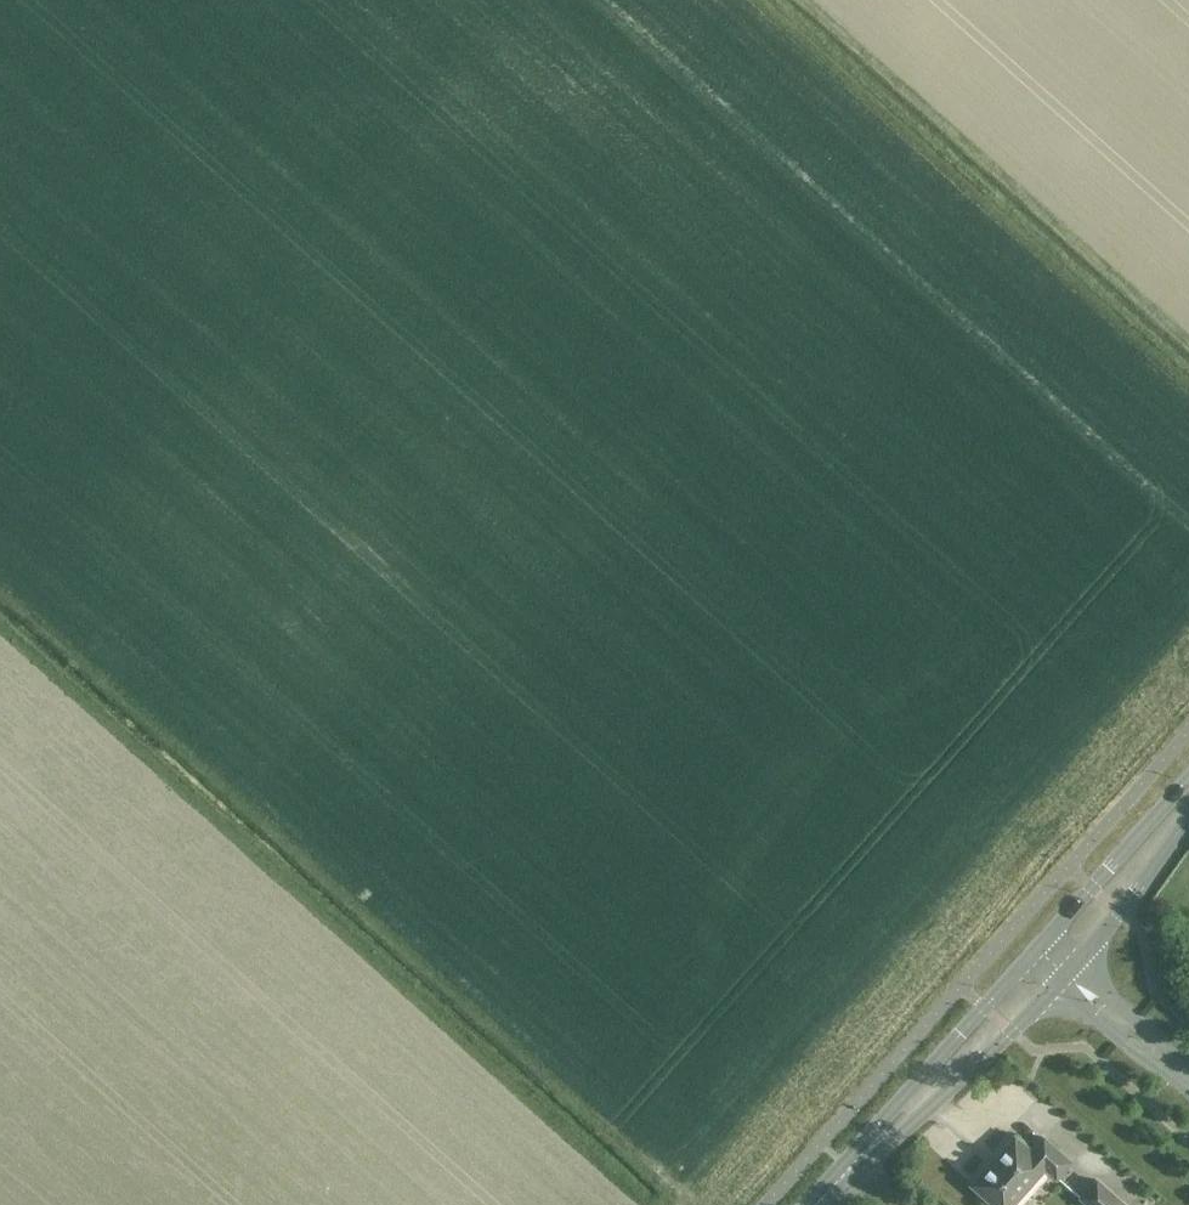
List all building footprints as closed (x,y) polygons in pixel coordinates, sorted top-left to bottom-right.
[(996,1204),(1011,1204),(1046,1166),(1057,1176),(1071,1160),(1044,1136),(1032,1149),(1015,1134),(998,1153),(988,1164),(972,1183),(996,1204)] [(1080,1197),(1090,1204),(1125,1204),(1096,1179),(1080,1197)]
